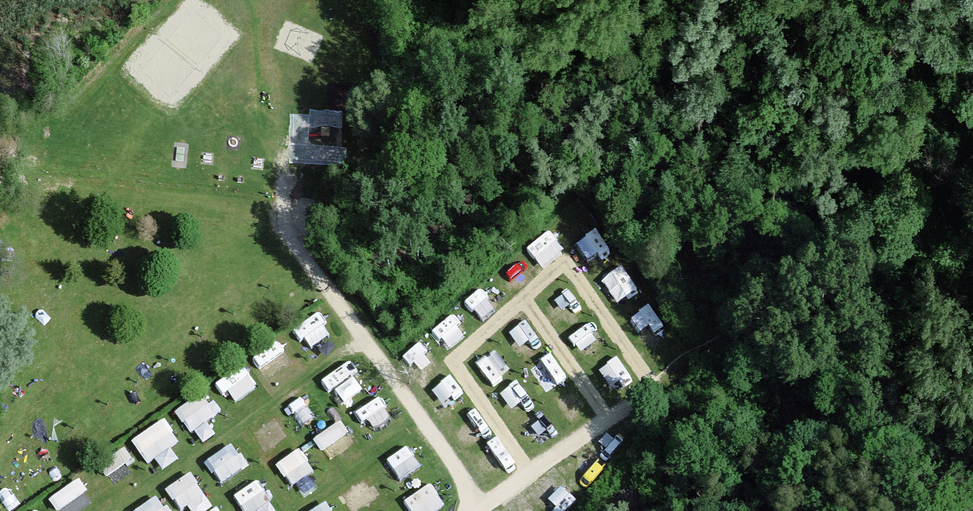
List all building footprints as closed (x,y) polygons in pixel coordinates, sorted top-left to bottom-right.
[(257,352),(263,371),(288,363),(283,345),(257,352)] [(234,396),(257,383),(248,366),(225,379),(234,396)] [(302,423),(327,406),(313,385),(287,403),(302,423)] [(202,393),(181,409),(202,435),(223,419),(202,393)] [(377,437),(399,422),(380,394),(358,410),(377,437)] [(262,445),(289,435),(280,412),(253,422),(262,445)] [(133,437),(148,460),(182,438),(167,415),(133,437)] [(317,432),(328,455),(356,441),(344,418),(317,432)] [(223,479),(249,459),(233,439),(208,459),(223,479)] [(400,475),(420,465),(410,445),(390,455),(400,475)] [(289,482),(315,471),(305,448),(279,459),(289,482)] [(189,510),(203,510),(214,504),(193,469),(171,482),(189,510)] [(80,476),(51,497),(59,508),(88,487),(80,476)] [(274,500),(261,478),(236,492),(247,510),(254,510),(274,500)] [(416,510),(430,510),(446,500),(432,479),(406,497),(416,510)] [(133,510),(173,510),(157,491),(133,510)]
